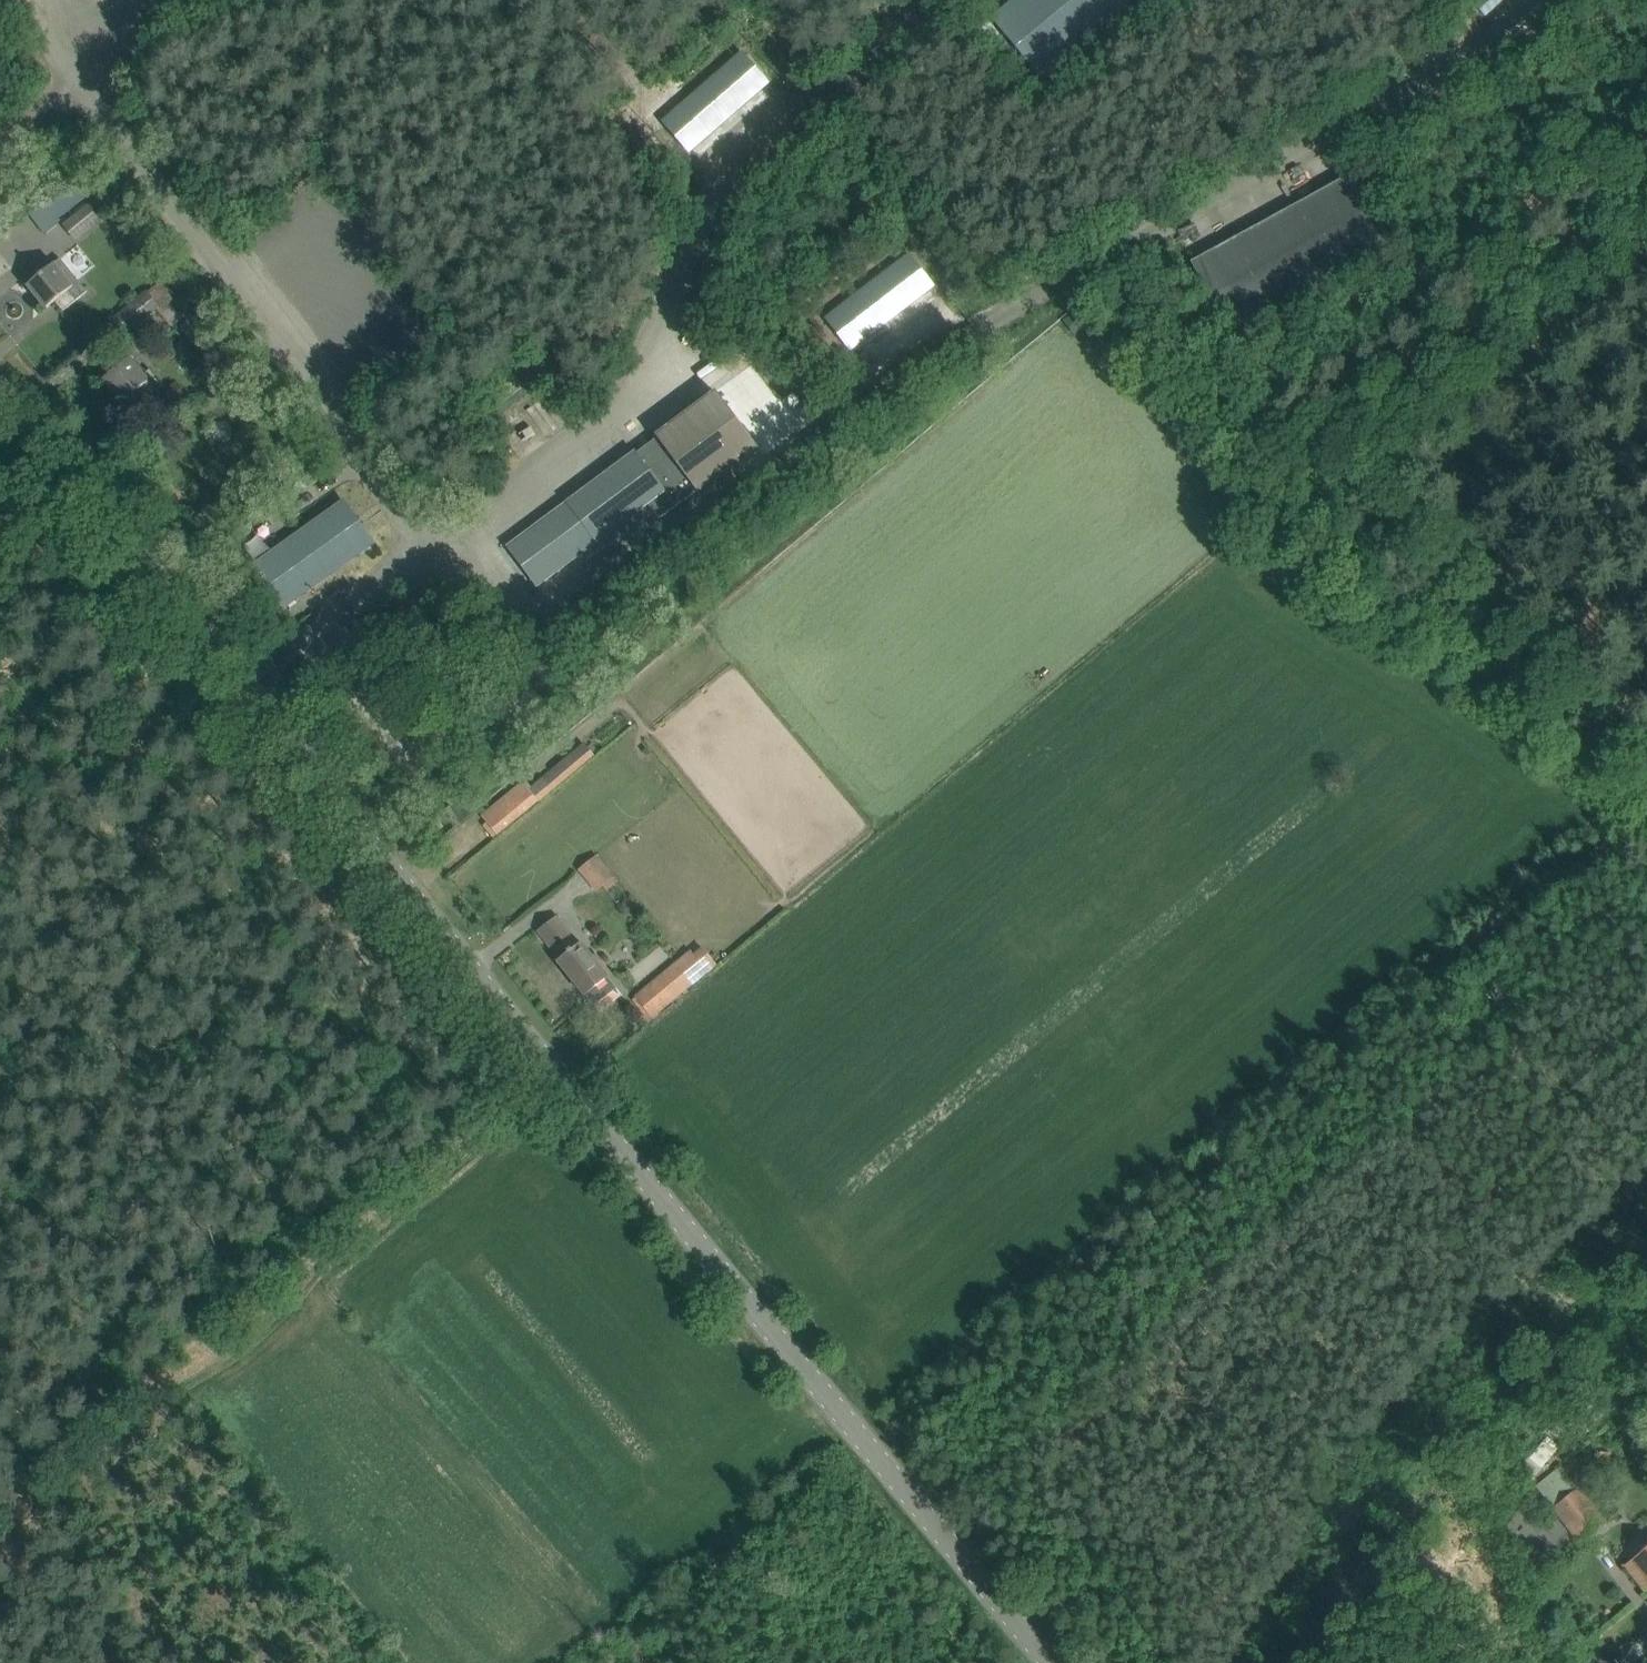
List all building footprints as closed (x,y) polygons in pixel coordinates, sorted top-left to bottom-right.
[(1043,78),(1135,0),(1012,0),(991,18),(1043,78)] [(662,122),(690,154),(770,83),(742,51),(662,122)] [(1191,262),(1229,331),(1389,244),(1351,175),(1191,262)] [(61,223),(58,219),(92,194),(81,180),(48,206),(46,204),(30,216),(45,235),(61,223)] [(65,224),(76,238),(108,213),(97,199),(65,224)] [(825,317),(851,352),(936,287),(910,252),(825,317)] [(46,309),(55,302),(62,312),(87,292),(61,259),(27,286),(46,309)] [(118,319),(128,332),(158,307),(172,325),(186,314),(161,284),(118,319)] [(213,350),(189,320),(179,328),(203,358),(213,350)] [(122,403),(131,396),(138,406),(163,386),(150,370),(144,375),(130,358),(103,380),(122,403)] [(508,548),(538,588),(649,504),(660,519),(757,446),(716,391),(508,548)] [(255,564),(286,607),(375,542),(345,500),(255,564)] [(543,778),(553,790),(594,756),(584,744),(543,778)] [(453,806),(447,811),(458,825),(476,811),(451,780),(440,790),(453,806)] [(482,817),(497,835),(538,801),(523,784),(482,817)] [(575,867),(596,895),(616,880),(596,852),(575,867)] [(579,946),(557,918),(539,932),(560,960),(558,962),(584,996),(586,995),(594,1006),(615,989),(607,979),(608,978),(582,944),(579,946)] [(664,975),(679,994),(708,971),(692,952),(664,975)] [(1606,1524),(1580,1490),(1561,1466),(1537,1485),(1582,1543),(1606,1524)] [(1624,1565),(1646,1592),(1646,1591),(1646,1547),(1624,1565)]
